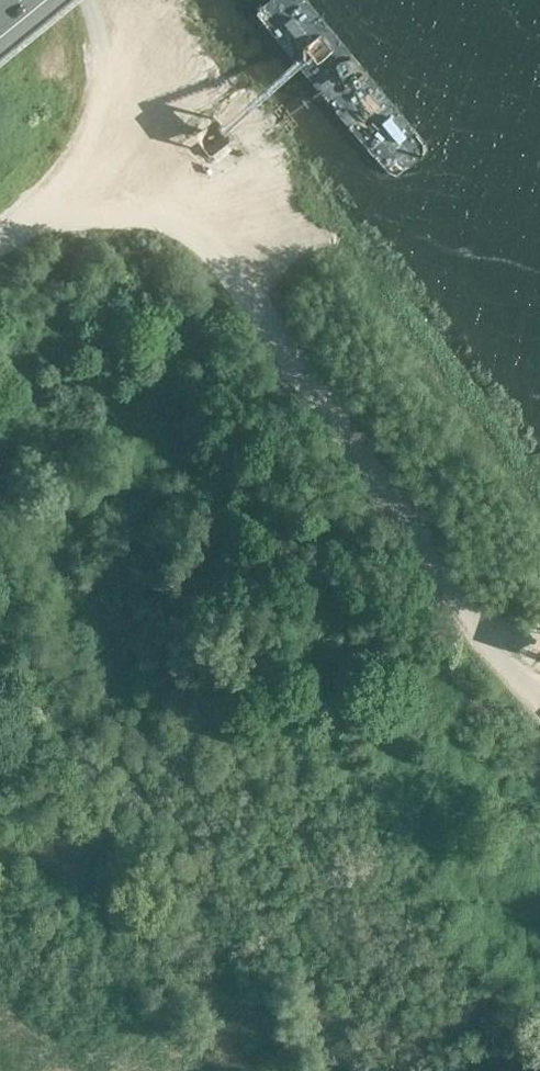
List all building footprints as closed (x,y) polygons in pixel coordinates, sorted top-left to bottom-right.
[(207,122),(211,119),(204,109),(193,116),(202,131),(191,138),(200,154),(220,142),(207,122)] [(249,168),(258,162),(246,142),(236,148),(249,168)]
